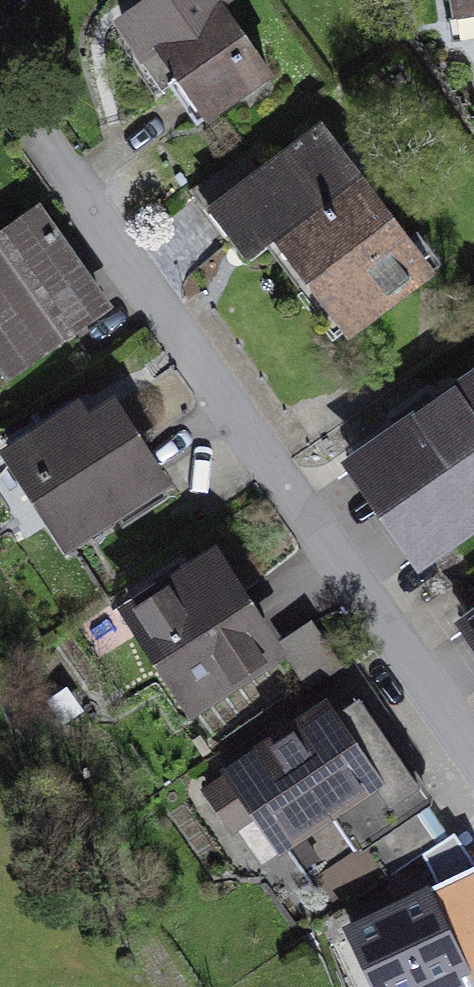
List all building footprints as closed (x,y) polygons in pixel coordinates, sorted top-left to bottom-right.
[(198,127),(272,76),(223,5),(229,0),(155,0),(125,21),(149,55),(160,47),(181,78),(170,85),(198,127)] [(458,19),(473,16),(473,0),(455,0),(458,19)] [(245,152),(190,194),(232,249),(258,230),(269,245),(281,236),(319,285),(303,296),(335,338),(424,271),(352,177),(342,185),(307,140),(262,174),(245,152)] [(23,366),(103,309),(55,242),(58,240),(39,214),(0,242),(0,333),(23,366)] [(440,546),(473,523),(473,382),(374,451),(440,546)] [(12,455),(68,543),(155,487),(133,452),(138,448),(111,407),(85,424),(77,413),(12,455)] [(129,602),(195,702),(235,676),(230,669),(266,645),(213,564),(188,581),(180,569),(129,602)] [(260,811),(281,843),(337,806),(364,846),(431,801),(358,693),(275,748),(266,734),(226,760),(236,775),(212,791),(236,827),(260,811)] [(473,976),(473,874),(436,891),(473,976)] [(375,986),(466,986),(471,985),(428,893),(348,930),(375,986)]
